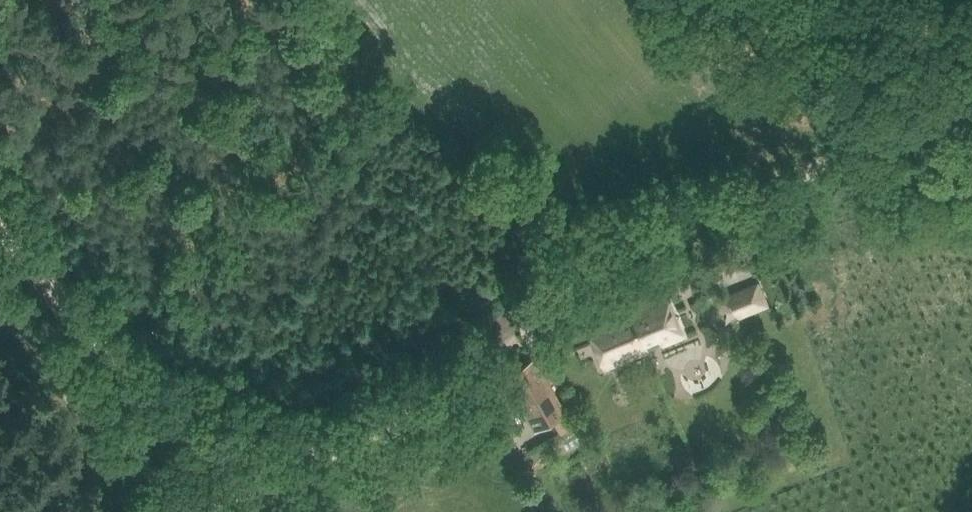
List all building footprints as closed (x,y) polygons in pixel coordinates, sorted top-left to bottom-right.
[(737,304),(733,293),(724,297),(728,307),(737,304)] [(668,295),(631,309),(648,349),(650,348),(647,342),(660,336),(663,344),(684,335),(668,295)] [(590,326),(606,366),(648,349),(631,309),(590,326)] [(534,357),(504,374),(534,427),(550,418),(564,410),(534,357)] [(564,410),(550,418),(560,435),(574,427),(564,410)]
